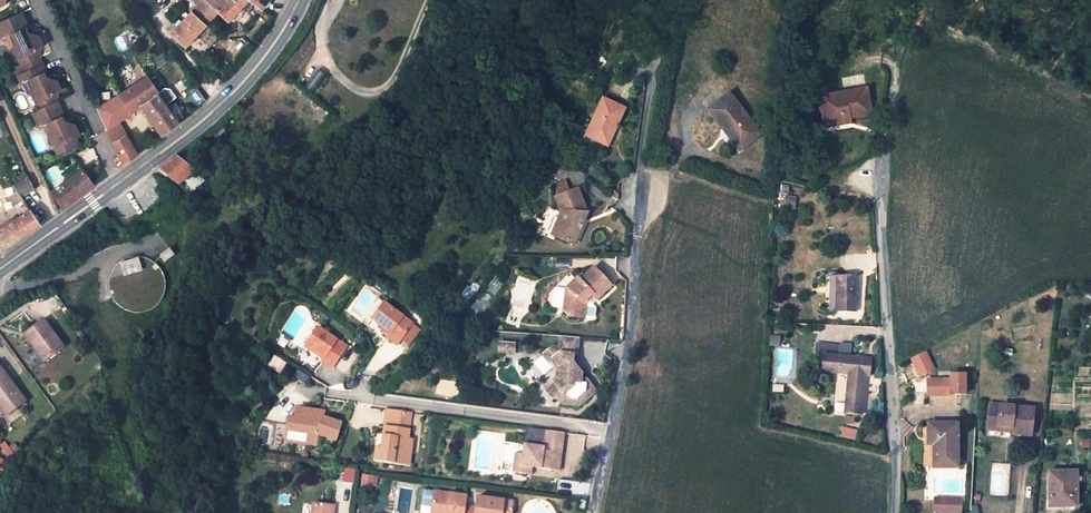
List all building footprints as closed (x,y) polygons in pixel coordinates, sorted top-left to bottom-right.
[(191,11),(199,2),(197,0),(178,0),(191,11)] [(199,2),(191,11),(206,24),(218,12),(228,22),(241,8),(244,11),(248,11),(252,6),(252,2),(250,1),(249,0),(202,0),(199,2)] [(250,1),(252,2),(254,4),(261,10),(269,0),(249,0),(250,1)] [(178,16),(183,20),(189,14),(184,10),(178,16)] [(185,46),(206,24),(191,11),(189,14),(183,20),(181,22),(171,34),(185,46)] [(39,57),(36,50),(43,46),(38,36),(31,34),(27,32),(25,28),(28,27),(21,13),(0,23),(0,31),(3,38),(8,37),(12,35),(18,47),(16,53),(22,65),(39,57)] [(168,31),(171,34),(181,22),(179,20),(168,31)] [(12,35),(8,37),(16,53),(18,47),(12,35)] [(160,66),(171,57),(166,51),(155,60),(160,66)] [(39,57),(22,65),(15,68),(18,76),(42,64),(39,57)] [(43,73),(46,72),(42,64),(18,76),(21,83),(26,81),(30,79),(36,91),(33,97),(39,110),(57,101),(53,94),(61,90),(56,81),(49,78),(45,77),(43,73)] [(98,66),(93,69),(97,74),(102,71),(98,66)] [(148,75),(97,109),(106,128),(118,121),(121,119),(141,106),(162,134),(180,122),(158,94),(161,92),(148,75)] [(30,79),(26,81),(33,97),(36,91),(30,79)] [(866,90),(818,98),(823,125),(839,122),(839,121),(849,119),(871,115),(866,90)] [(729,94),(708,110),(722,128),(724,126),(742,148),(760,134),(729,94)] [(598,127),(593,136),(604,141),(605,138),(613,142),(618,131),(616,130),(618,127),(620,128),(630,108),(608,97),(594,125),(598,127)] [(63,121),(62,117),(64,116),(57,101),(39,110),(32,113),(39,127),(44,125),(48,123),(54,135),(52,141),(58,154),(75,146),(71,138),(79,135),(74,125),(67,122),(63,121)] [(839,122),(823,125),(824,129),(849,124),(849,119),(839,121),(839,122)] [(118,121),(106,128),(112,142),(126,133),(121,125),(118,121)] [(44,125),(52,141),(54,135),(48,123),(44,125)] [(112,142),(123,164),(138,153),(126,133),(112,142)] [(204,179),(176,157),(158,170),(178,186),(179,185),(184,181),(197,192),(203,186),(199,183),(204,179)] [(62,207),(63,207),(95,184),(82,169),(50,192),(62,207)] [(34,188),(29,175),(14,184),(18,190),(22,196),(27,192),(34,188)] [(184,181),(179,185),(193,196),(197,192),(184,181)] [(579,189),(557,198),(563,213),(554,235),(576,244),(581,230),(579,229),(583,220),(585,221),(589,213),(579,189)] [(22,196),(18,190),(7,197),(13,207),(24,200),(22,196)] [(40,223),(31,209),(0,230),(0,250),(40,223)] [(279,251),(271,246),(256,269),(263,274),(279,251)] [(125,274),(143,268),(139,255),(121,260),(125,274)] [(569,288),(574,293),(566,301),(565,310),(571,316),(586,318),(588,304),(586,302),(594,294),(596,296),(598,300),(613,286),(596,268),(582,281),(579,278),(577,280),(571,274),(562,282),(568,288),(569,288)] [(854,278),(837,278),(837,311),(854,310),(854,278)] [(568,288),(567,289),(566,301),(574,293),(569,288),(568,288)] [(594,294),(586,302),(588,304),(596,296),(594,294)] [(384,303),(372,319),(380,324),(390,332),(389,334),(387,337),(396,344),(412,323),(384,303)] [(44,361),(63,347),(44,321),(25,334),(44,361)] [(390,332),(380,324),(378,326),(389,334),(390,332)] [(317,328),(306,344),(325,356),(324,359),(321,362),(332,369),(346,347),(317,328)] [(581,338),(562,336),(561,347),(554,347),(551,350),(557,357),(550,362),(555,368),(558,368),(557,379),(554,381),(556,383),(546,390),(554,400),(558,400),(562,404),(580,406),(592,397),(587,392),(588,384),(590,382),(588,380),(583,379),(583,374),(575,363),(575,355),(577,355),(580,353),(581,338)] [(508,343),(501,343),(500,352),(508,353),(508,343)] [(516,344),(508,343),(508,353),(516,354),(516,344)] [(306,344),(304,347),(324,359),(325,356),(306,344)] [(551,350),(544,355),(550,362),(557,357),(551,350)] [(924,352),(911,358),(919,375),(933,369),(924,352)] [(871,359),(823,355),(821,372),(848,374),(844,413),(861,415),(865,376),(869,377),(871,359)] [(9,413),(25,402),(0,367),(0,401),(9,413)] [(950,374),(950,380),(951,380),(952,393),(965,392),(964,374),(950,374)] [(950,380),(927,380),(927,395),(952,395),(952,393),(951,380),(950,380)] [(590,382),(588,384),(587,392),(592,397),(598,392),(590,382)] [(5,415),(9,413),(0,401),(0,408),(5,415)] [(989,404),(987,425),(1010,428),(1010,433),(1030,435),(1033,409),(989,404)] [(287,417),(285,430),(306,433),(305,444),(315,445),(317,434),(334,440),(340,424),(323,418),(320,416),(320,411),(296,408),(295,418),(287,417)] [(375,447),(373,459),(408,463),(409,452),(401,450),(402,438),(406,439),(410,412),(385,409),(382,435),(380,448),(375,447)] [(928,424),(928,440),(932,441),(932,445),(933,467),(958,467),(957,423),(928,424)] [(513,453),(511,472),(525,473),(526,465),(531,466),(553,469),(554,460),(559,461),(563,432),(544,429),(542,446),(522,444),(521,454),(513,453)] [(285,430),(284,441),(305,444),(306,433),(285,430)] [(402,438),(401,450),(409,452),(411,439),(406,439),(402,438)] [(499,470),(511,472),(513,453),(521,454),(522,444),(503,441),(499,470)] [(1048,472),(1049,503),(1061,503),(1061,507),(1077,507),(1076,472),(1048,472)] [(579,482),(566,480),(564,498),(577,499),(579,482)] [(432,492),(429,512),(462,512),(462,511),(464,496),(432,492)] [(475,497),(473,512),(510,512),(511,502),(475,497)] [(960,512),(961,501),(939,500),(938,511),(960,512)] [(309,502),(308,512),(329,512),(330,505),(309,502)]
